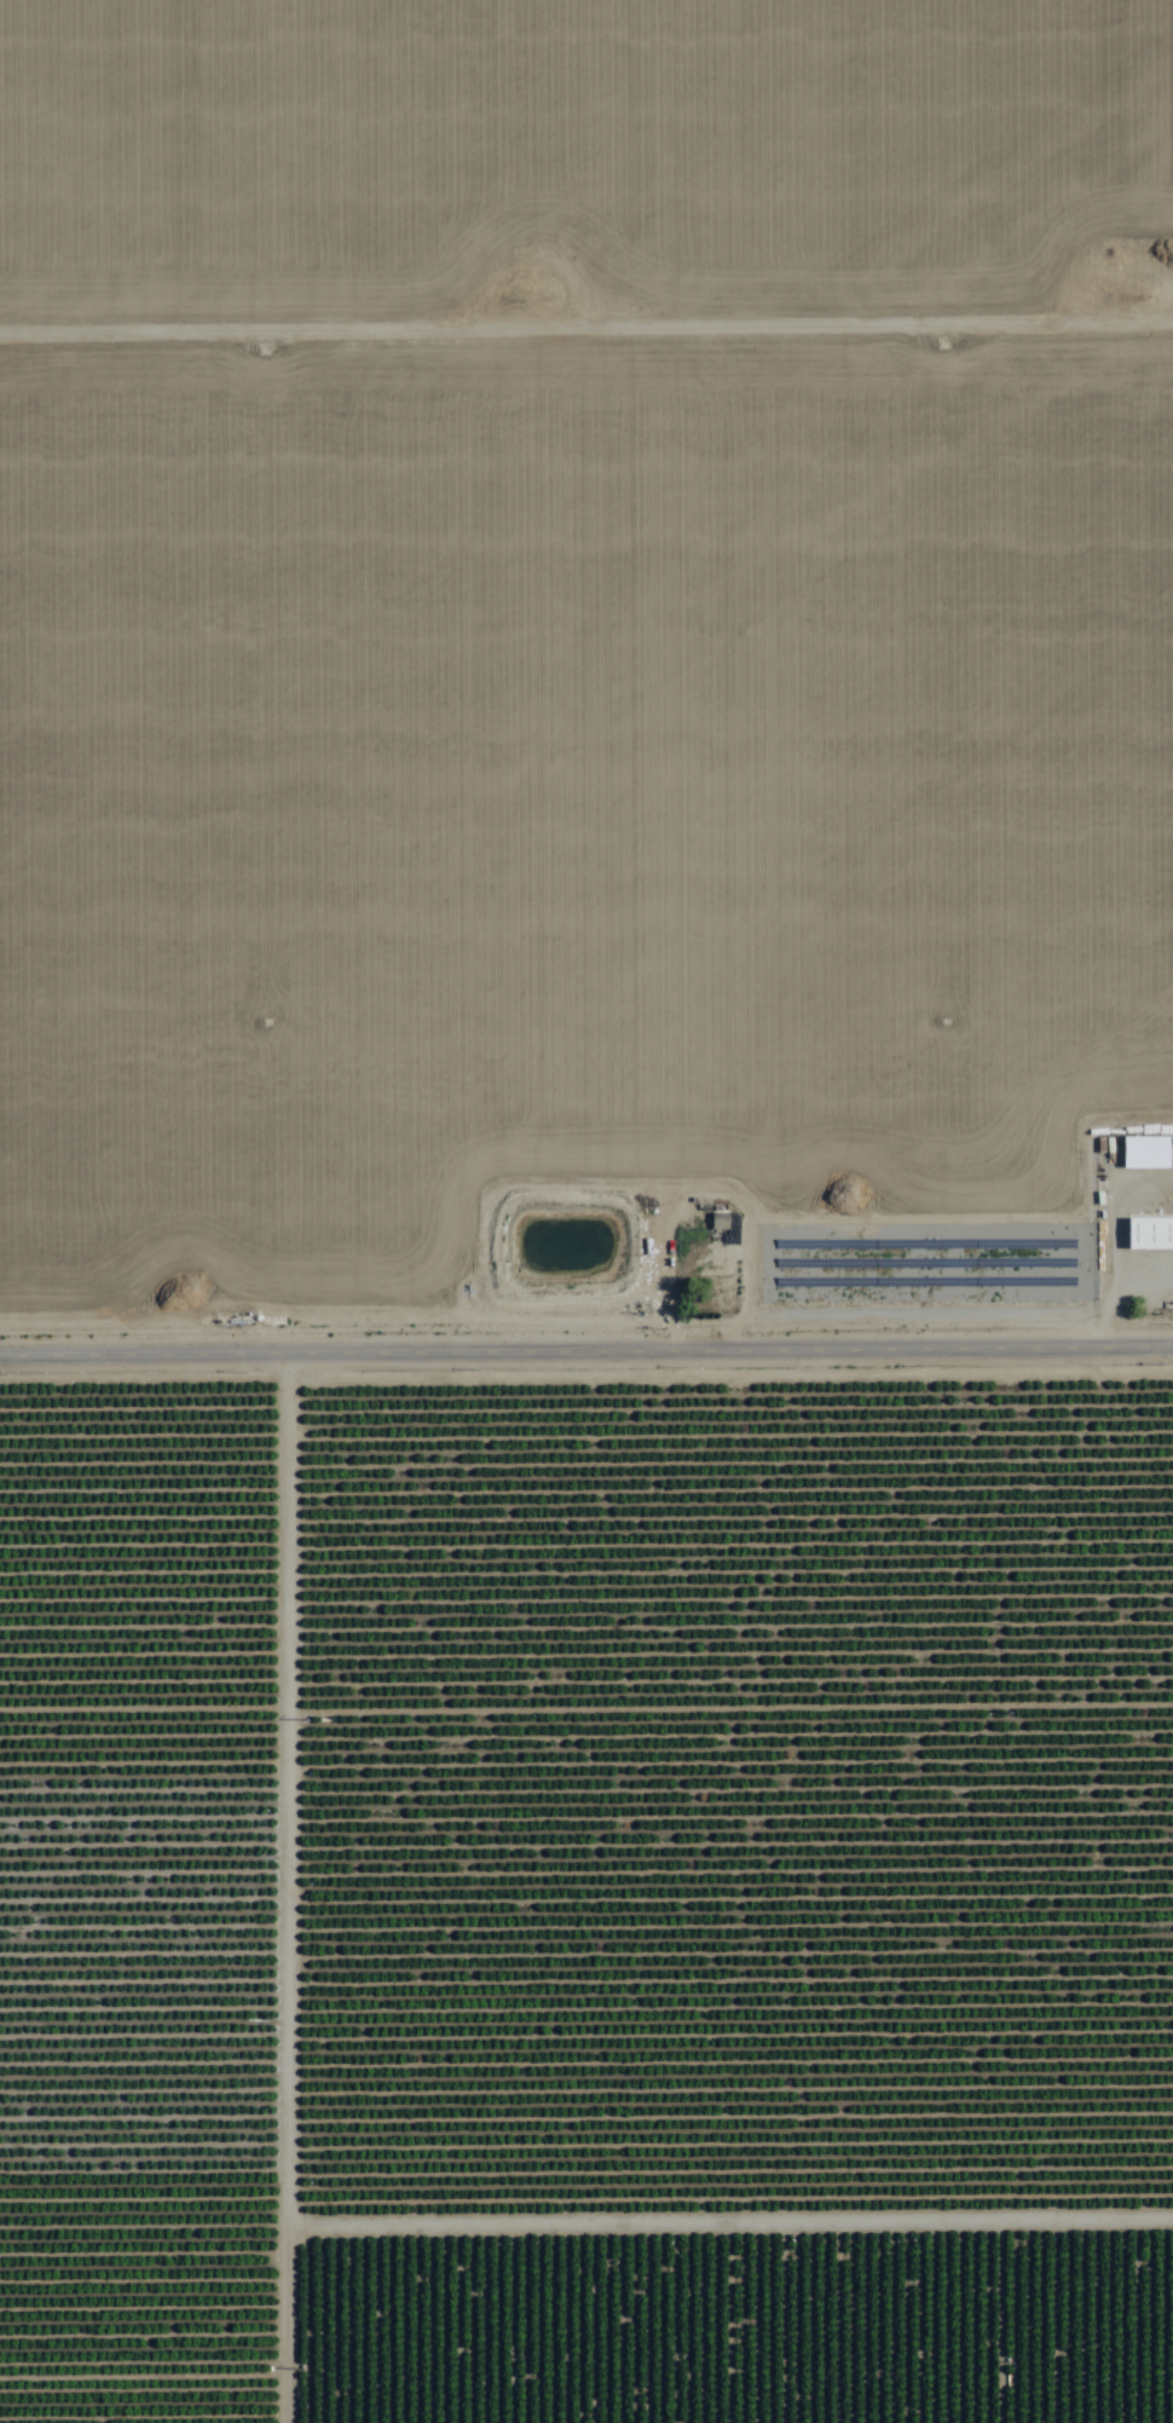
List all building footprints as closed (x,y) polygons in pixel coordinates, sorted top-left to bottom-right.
[(710,1231),(727,1231),(727,1215),(710,1215),(710,1231)] [(1126,1219),(1126,1250),(1172,1250),(1172,1219),(1126,1219)]
